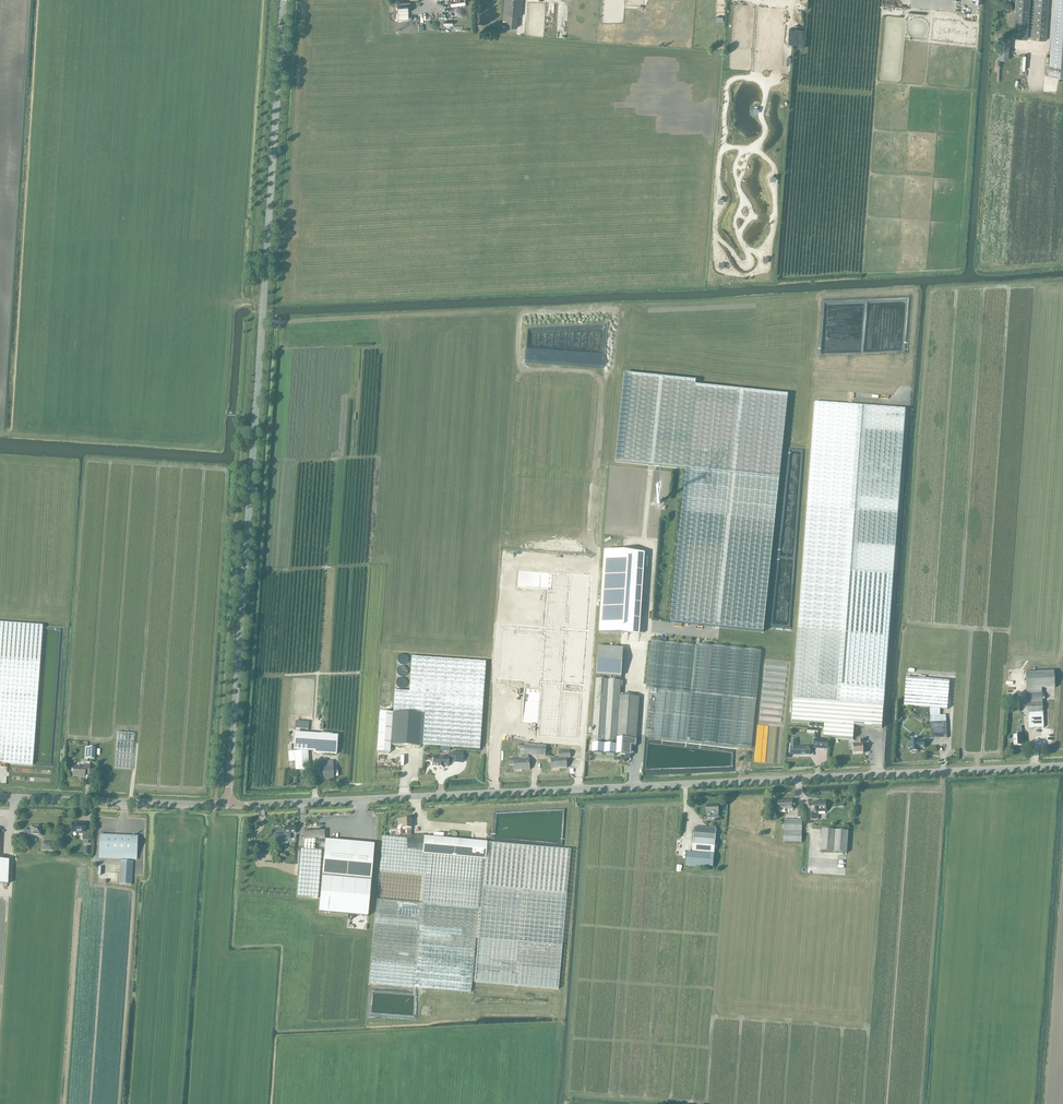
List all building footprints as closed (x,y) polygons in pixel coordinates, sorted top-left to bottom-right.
[(504,14),(519,16),(522,16),(523,0),(505,0),(504,14)] [(1028,39),(1031,0),(1016,0),(1014,38),(1028,39)] [(1047,40),(1050,0),(1035,0),(1032,39),(1047,40)] [(1049,76),(1059,76),(1062,77),(1062,0),(1054,0),(1049,76)] [(999,59),(1009,60),(1010,38),(1001,37),(999,59)] [(620,421),(616,462),(648,465),(674,468),(681,469),(685,469),(686,469),(683,505),(679,542),(671,622),(719,627),(763,632),(764,627),(772,554),(779,478),(783,445),(785,424),(788,395),(739,390),(696,385),(696,381),(658,377),(625,373),(620,421)] [(905,409),(815,402),(793,699),(884,706),(905,409)] [(640,635),(645,553),(605,551),(600,632),(640,635)] [(502,624),(498,679),(525,681),(524,692),(540,693),(538,723),(537,736),(581,739),(585,684),(589,630),(593,576),(549,573),(548,589),(548,592),(545,627),(502,624)] [(656,603),(655,611),(664,611),(664,603),(656,603)] [(33,765),(43,625),(0,622),(0,763),(33,765)] [(649,688),(644,738),(752,748),(762,650),(696,644),(696,645),(651,640),(646,688),(649,688)] [(593,726),(592,740),(617,742),(617,745),(617,752),(629,753),(630,743),(636,743),(636,746),(637,738),(638,718),(639,697),(607,695),(608,680),(600,679),(600,675),(609,675),(610,647),(599,646),(596,679),(596,687),(593,726)] [(395,690),(393,713),(394,713),(411,714),(423,715),(421,745),(480,749),(485,687),(486,662),(412,657),(410,687),(410,691),(395,690)] [(1029,728),(1044,727),(1042,688),(1055,688),(1054,672),(1026,673),(1029,728)] [(906,678),(904,706),(947,709),(950,681),(906,678)] [(884,706),(793,699),(792,721),(824,724),(823,737),(853,739),(854,726),(882,728),(884,706)] [(926,717),(929,712),(923,709),(920,714),(926,717)] [(380,712),(377,752),(390,752),(391,739),(392,739),(394,713),(393,713),(380,712)] [(392,739),(392,745),(421,747),(421,745),(423,715),(411,714),(394,713),(392,739)] [(931,739),(947,738),(946,715),(930,716),(931,739)] [(295,728),(309,729),(309,721),(295,721),(295,728)] [(114,768),(132,770),(135,733),(117,732),(114,768)] [(1018,736),(1013,736),(1014,747),(1021,747),(1021,743),(1023,743),(1022,732),(1018,732),(1018,736)] [(314,751),(314,753),(337,754),(338,736),(315,734),(314,751)] [(815,738),(814,747),(828,748),(829,739),(815,738)] [(791,746),(791,754),(811,753),(810,746),(797,746),(796,740),(791,740),(791,746)] [(858,741),(859,744),(853,744),(853,753),(863,753),(863,740),(858,741)] [(918,751),(918,748),(925,748),(924,740),(918,741),(918,740),(909,741),(910,744),(909,744),(908,745),(908,748),(909,748),(910,748),(910,752),(912,752),(913,753),(916,753),(917,752),(917,751),(918,751)] [(617,752),(617,745),(592,743),(592,754),(617,755),(617,752)] [(308,751),(295,752),(295,761),(296,770),(309,769),(308,751)] [(559,758),(551,758),(552,767),(559,766),(559,768),(567,768),(566,758),(570,758),(570,751),(559,752),(559,758)] [(463,753),(452,753),(451,761),(462,762),(463,753)] [(515,759),(509,759),(509,765),(514,765),(514,766),(515,769),(522,768),(522,770),(530,770),(530,760),(529,760),(529,755),(524,755),(524,756),(522,756),(522,760),(515,760),(515,759)] [(448,761),(448,758),(433,757),(432,766),(438,766),(438,768),(443,768),(443,766),(448,767),(448,761)] [(321,780),(334,779),(333,761),(320,762),(321,780)] [(80,778),(85,778),(85,774),(90,774),(90,765),(84,765),(84,768),(74,767),(73,776),(80,777),(80,778)] [(779,801),(779,809),(793,809),(793,800),(779,801)] [(826,802),(814,803),(815,812),(810,812),(811,820),(819,819),(818,813),(827,812),(826,802)] [(718,805),(707,805),(707,818),(719,818),(719,813),(718,813),(718,805)] [(402,820),(398,820),(398,825),(402,825),(402,828),(407,828),(407,836),(407,838),(408,849),(423,848),(424,837),(424,835),(411,836),(411,830),(411,819),(402,819),(402,820)] [(784,842),(801,843),(802,838),(802,820),(784,820),(784,842)] [(86,831),(86,824),(78,824),(78,823),(72,822),(72,832),(79,832),(79,834),(83,834),(83,840),(90,840),(91,832),(86,831)] [(295,824),(284,825),(284,829),(280,830),(280,829),(273,829),(273,833),(274,833),(274,838),(279,838),(279,839),(285,839),(290,838),(290,833),(296,832),(295,824)] [(31,835),(41,835),(42,827),(32,826),(31,835)] [(692,852),(686,851),(685,865),(713,868),(716,829),(694,827),(692,852)] [(822,829),(820,851),(847,853),(848,831),(822,829)] [(325,830),(304,831),(304,832),(304,840),(305,840),(316,839),(315,843),(325,844),(325,840),(325,831),(325,830)] [(99,835),(98,858),(137,860),(138,837),(99,835)] [(423,848),(423,854),(456,857),(458,840),(424,837),(423,848)] [(297,897),(318,898),(322,850),(315,850),(315,843),(316,839),(305,840),(304,849),(301,849),(297,897)] [(368,916),(374,844),(373,844),(366,844),(349,842),(342,842),(325,840),(319,912),(347,914),(368,916)] [(458,840),(456,857),(483,859),(485,860),(487,842),(458,840)] [(478,938),(475,982),(514,985),(558,989),(562,946),(571,850),(487,842),(485,860),(478,938)] [(383,851),(371,990),(469,999),(483,860),(383,851)] [(9,861),(0,860),(0,884),(9,884),(9,861)] [(133,861),(121,861),(120,884),(132,885),(133,861)]
